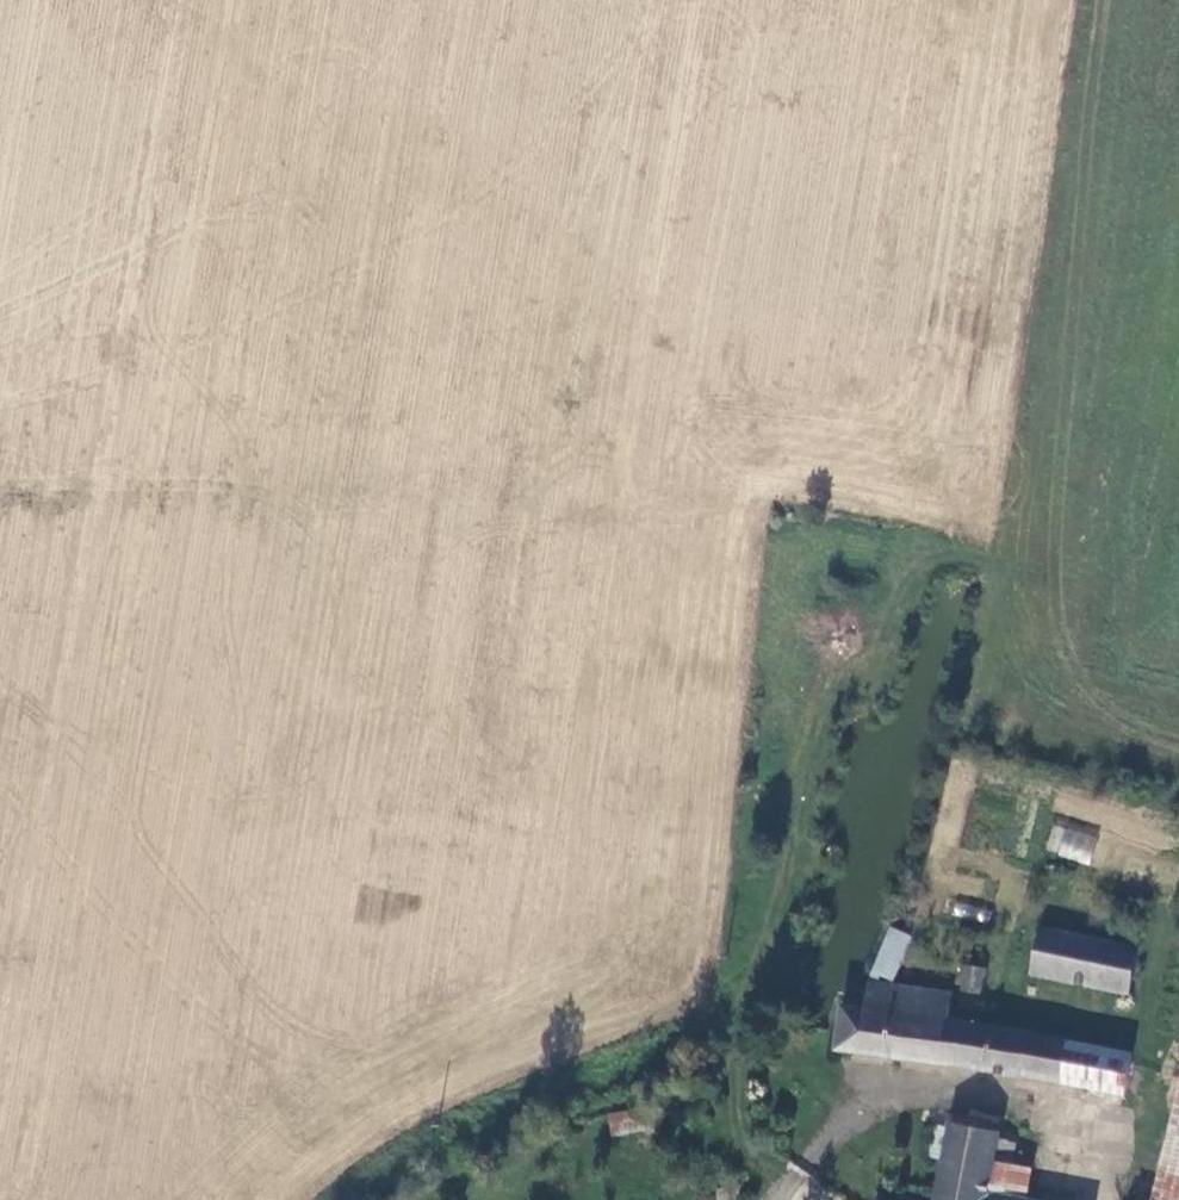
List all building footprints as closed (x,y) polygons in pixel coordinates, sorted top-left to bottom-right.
[(1044,850),(1087,866),(1097,837),(1054,821),(1044,850)] [(955,901),(952,914),(986,921),(989,909),(955,901)] [(910,935),(894,928),(877,971),(894,977),(910,935)] [(1131,992),(1140,948),(1044,928),(1035,972),(1131,992)] [(988,970),(967,967),(964,988),(985,991),(988,970)] [(844,1004),(837,1048),(1026,1074),(1127,1096),(1136,1051),(1070,1039),(1071,1037),(1029,1030),(1029,1026),(947,1016),(950,993),(872,980),(867,1007),(844,1004)] [(610,1135),(651,1128),(648,1107),(606,1114),(610,1135)] [(990,1193),(995,1164),(1015,1167),(1020,1139),(1000,1135),(1001,1131),(952,1123),(951,1128),(938,1125),(932,1154),(946,1157),(939,1199),(989,1199),(990,1193)] [(1159,1199),(1178,1199),(1178,1123),(1159,1199)] [(1029,1199),(1030,1199),(1036,1171),(1015,1167),(995,1164),(990,1193),(1029,1199)]
